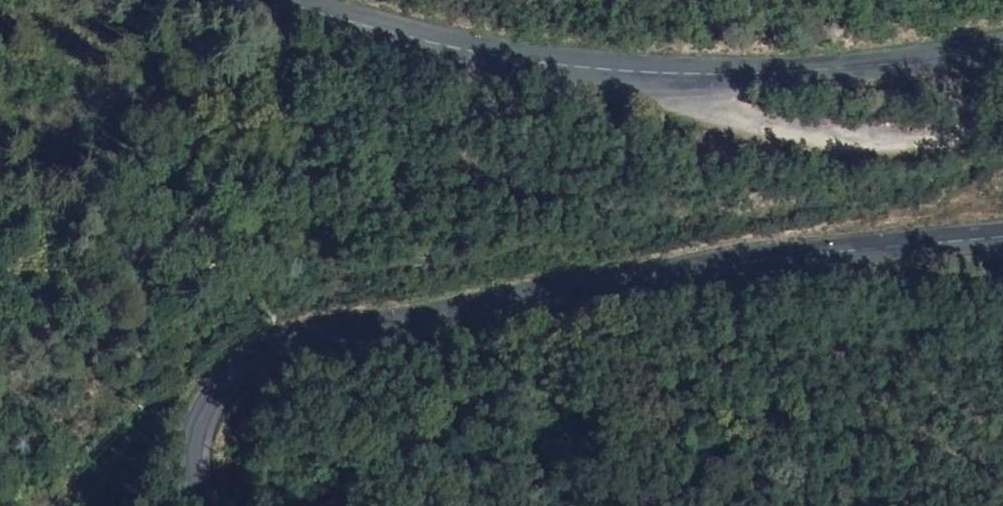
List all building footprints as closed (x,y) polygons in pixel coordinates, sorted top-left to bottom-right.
[(136,476),(147,474),(147,463),(135,466),(136,476)]
